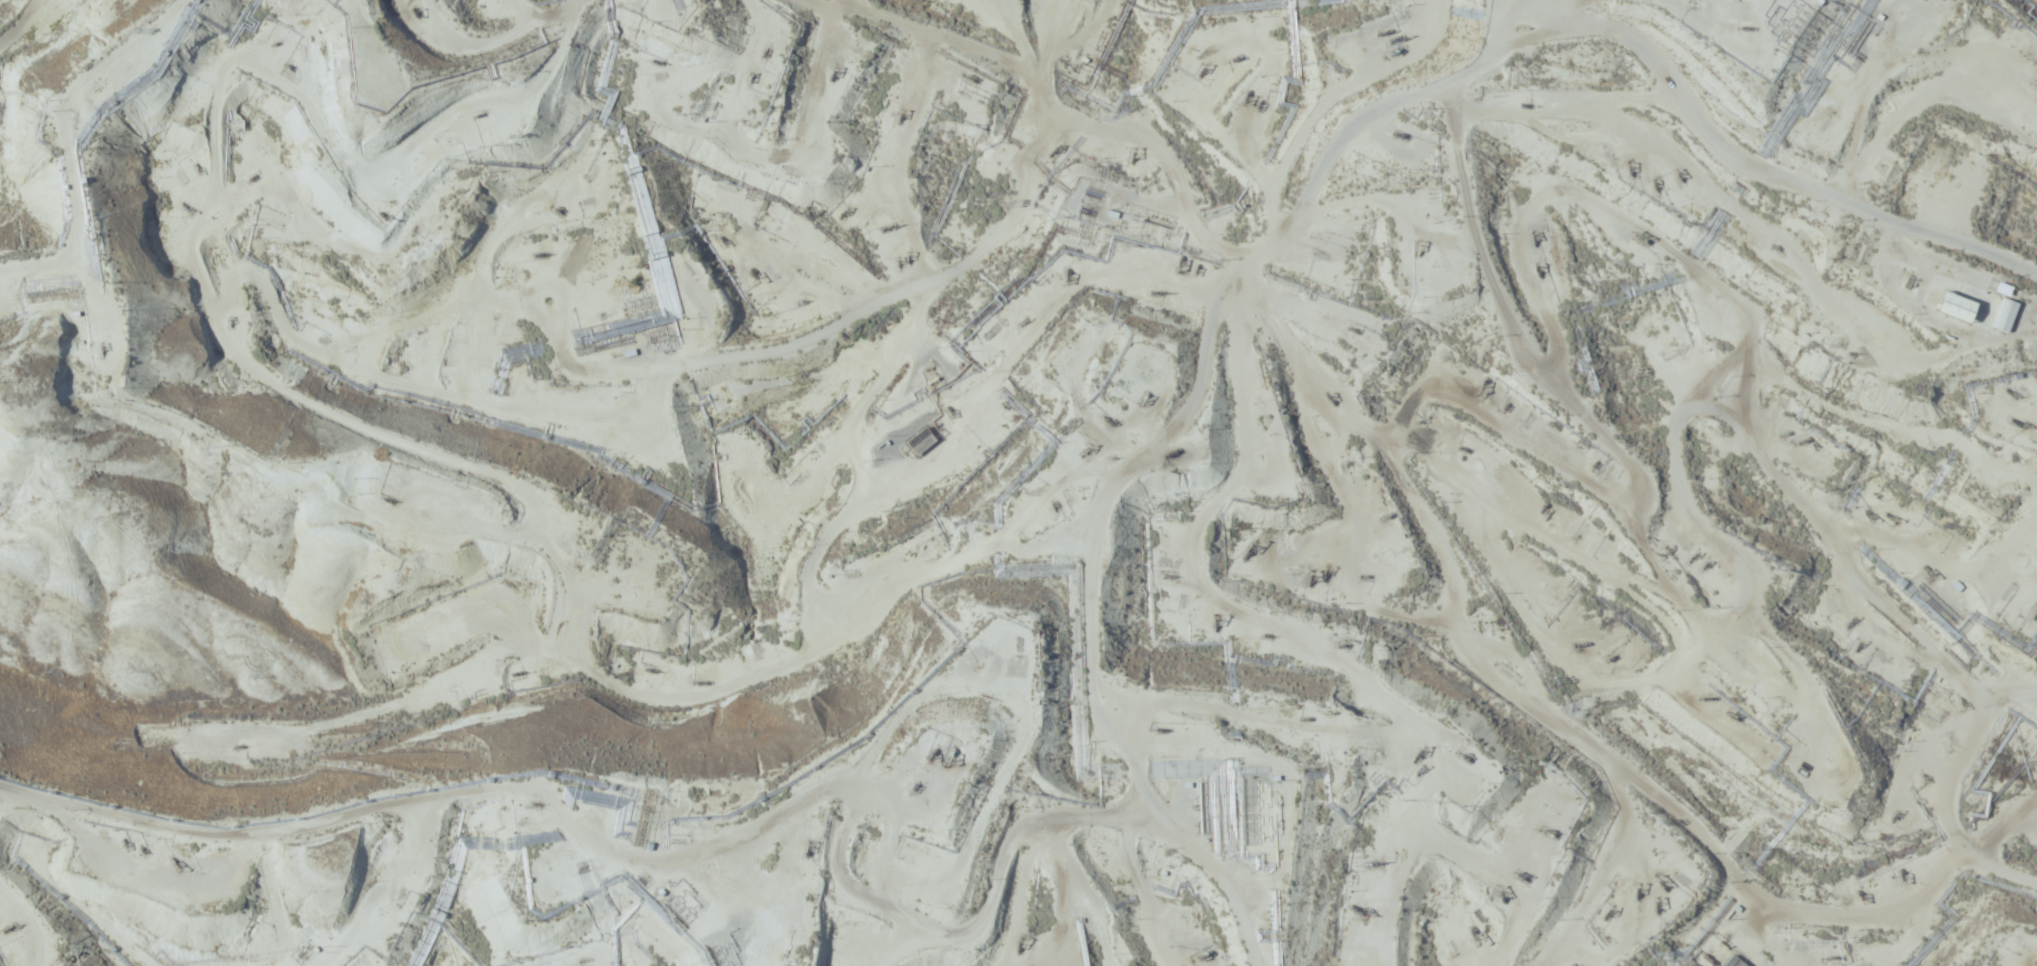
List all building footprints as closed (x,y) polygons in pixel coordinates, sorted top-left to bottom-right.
[(1965,316),(1969,304),(1940,292),(1935,304),(1965,316)] [(1991,328),(2007,334),(2017,303),(2001,298),(1991,328)] [(922,456),(938,441),(925,427),(909,443),(922,456)]
